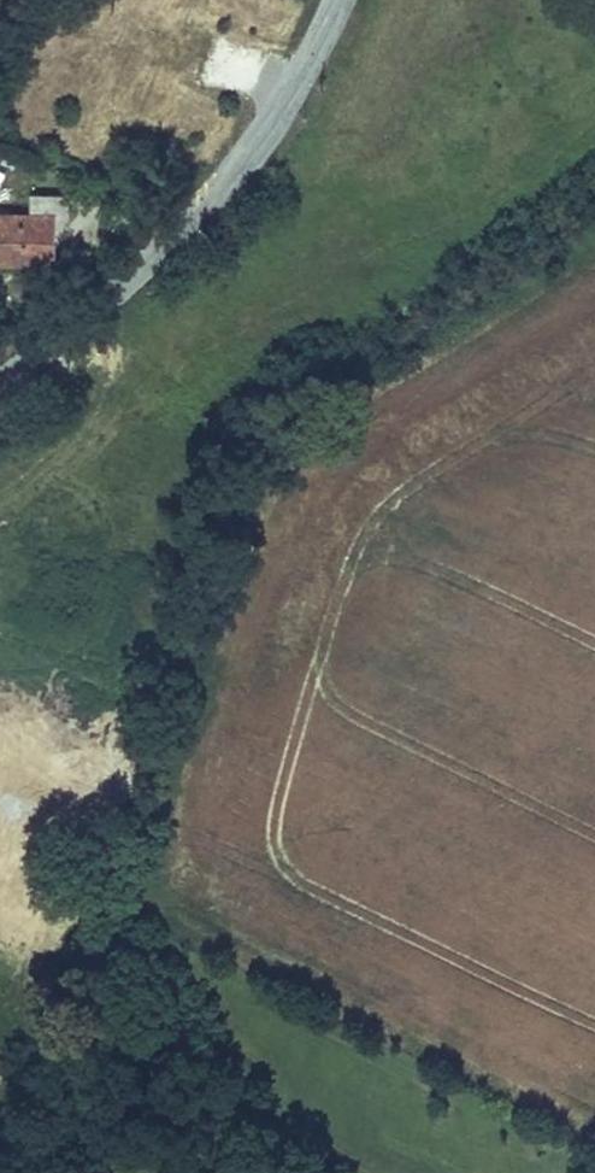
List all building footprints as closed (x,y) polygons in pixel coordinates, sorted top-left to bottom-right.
[(0,209),(0,261),(58,261),(58,218),(72,218),(72,193),(33,193),(33,210),(0,209)]
